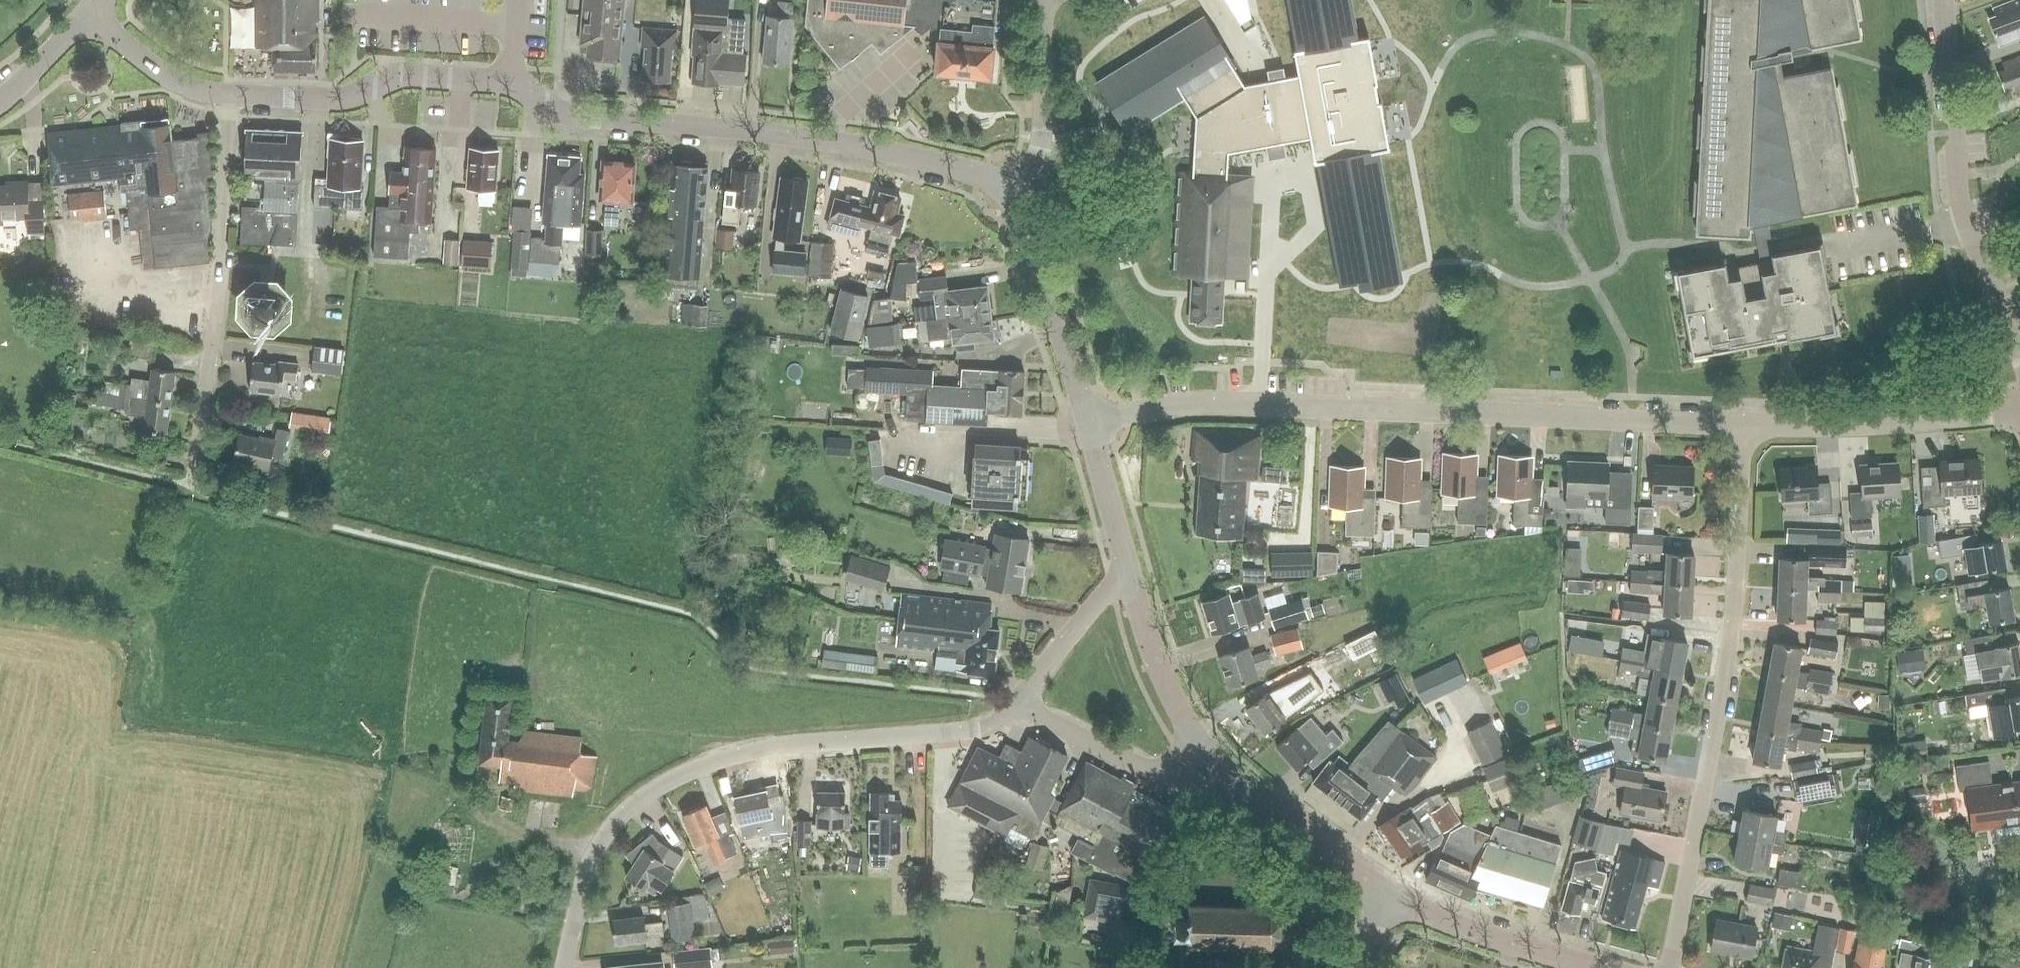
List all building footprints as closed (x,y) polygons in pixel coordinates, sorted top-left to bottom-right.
[(317,0),(257,0),(257,49),(274,49),(274,72),(316,72),(317,0)] [(581,43),(588,43),(587,54),(618,57),(623,0),(585,0),(581,43)] [(746,54),(742,54),(745,18),(727,16),(728,0),(696,0),(692,56),(694,56),(692,82),(718,84),(718,82),(743,84),(746,54)] [(805,25),(814,36),(819,32),(842,59),(869,36),(882,51),(903,34),(904,34),(905,23),(917,24),(923,32),(931,26),(942,27),(944,2),(945,0),(942,0),(808,0),(805,25)] [(938,70),(991,76),(994,47),(992,47),(997,0),(971,0),(970,5),(944,2),(942,27),(938,70)] [(1096,83),(1111,107),(1127,133),(1183,98),(1195,117),(1192,173),(1179,172),(1174,273),(1193,274),(1192,294),(1190,321),(1221,323),(1223,292),(1224,276),(1245,277),(1251,176),(1227,175),(1228,153),(1265,146),(1267,159),(1269,159),(1268,157),(1285,154),(1285,156),(1286,155),(1284,142),(1310,138),(1314,162),(1317,162),(1339,284),(1364,279),(1365,284),(1360,285),(1360,287),(1402,279),(1378,150),(1384,149),(1389,148),(1384,123),(1380,101),(1378,101),(1375,84),(1377,83),(1373,61),(1373,62),(1368,37),(1363,38),(1363,37),(1357,38),(1350,0),(1286,0),(1296,49),(1293,50),(1298,75),(1285,77),(1283,68),(1282,68),(1282,69),(1268,72),(1268,71),(1266,71),(1268,80),(1244,85),(1233,67),(1234,66),(1203,16),(1096,83)] [(1226,3),(1244,32),(1256,25),(1251,18),(1248,0),(1224,0),(1226,3)] [(1751,223),(1766,220),(1801,214),(1801,213),(1856,203),(1853,185),(1856,184),(1850,152),(1847,153),(1840,118),(1844,117),(1838,85),(1834,86),(1831,68),(1783,77),(1780,59),(1792,57),(1792,54),(1791,51),(1810,47),(1860,37),(1856,19),(1860,19),(1857,0),(1752,0),(1752,3),(1705,1),(1705,9),(1708,9),(1707,44),(1703,44),(1701,77),(1705,77),(1703,112),(1699,112),(1698,145),(1701,145),(1699,180),(1696,180),(1694,213),(1698,213),(1697,231),(1749,234),(1749,223),(1751,223)] [(2006,42),(2019,36),(2019,33),(2019,0),(2011,0),(1994,7),(1997,13),(1988,17),(1999,45),(2006,42)] [(767,17),(764,48),(763,62),(789,65),(793,19),(792,19),(793,3),(779,1),(777,18),(767,17)] [(675,50),(676,30),(643,28),(641,47),(644,48),(642,79),(669,81),(671,49),(675,50)] [(2002,62),(2005,68),(1998,70),(2005,89),(2013,86),(2016,95),(2019,93),(2019,55),(2002,62)] [(121,124),(46,133),(52,186),(125,177),(131,229),(140,228),(145,267),(157,266),(212,260),(209,237),(214,226),(208,174),(214,174),(209,134),(172,139),(170,123),(122,129),(121,124)] [(297,245),(299,179),(301,133),(247,131),(245,177),(265,178),(264,208),(243,208),(241,243),(297,245)] [(360,187),(363,141),(360,141),(360,138),(328,136),(328,139),(327,156),(329,156),(328,178),(315,178),(313,206),(362,209),(363,187),(360,187)] [(391,171),(388,207),(376,206),(372,255),(407,258),(409,231),(417,232),(418,222),(430,223),(436,148),(405,145),(403,172),(391,171)] [(495,190),(499,151),(470,148),(467,187),(478,188),(477,201),(493,202),(494,190),(495,190)] [(530,236),(528,259),(559,262),(562,223),(580,225),(584,173),(580,173),(581,157),(548,154),(545,192),(543,217),(547,217),(546,237),(530,236)] [(617,226),(617,216),(619,199),(629,200),(632,164),(602,161),(599,200),(603,200),(601,225),(617,226)] [(672,164),(665,244),(662,285),(697,288),(707,167),(672,164)] [(755,206),(758,172),(733,170),(731,190),(726,189),(723,222),(737,223),(739,204),(755,206)] [(803,180),(802,178),(795,177),(793,179),(781,178),(773,237),(799,240),(806,181),(803,180)] [(27,217),(27,231),(44,230),(43,199),(27,200),(26,181),(12,182),(12,185),(0,185),(0,224),(5,224),(5,217),(27,217)] [(70,222),(107,218),(104,190),(67,194),(70,222)] [(861,225),(867,226),(873,228),(866,251),(886,256),(893,233),(899,234),(904,215),(896,213),(901,197),(877,191),(872,207),(864,205),(865,198),(847,193),(845,200),(837,197),(829,226),(859,234),(861,225)] [(735,230),(718,228),(717,249),(733,250),(735,230)] [(513,229),(510,267),(528,268),(528,259),(530,236),(531,231),(513,229)] [(603,229),(585,229),(584,255),(602,255),(603,229)] [(459,239),(444,238),(443,264),(457,265),(459,239)] [(492,240),(462,238),(461,265),(490,267),(492,240)] [(834,243),(811,241),(808,276),(831,278),(834,243)] [(1685,284),(1680,285),(1692,350),(1706,348),(1707,353),(1821,332),(1820,326),(1834,324),(1822,259),(1816,260),(1814,246),(1775,254),(1773,254),(1774,260),(1758,262),(1744,265),(1733,267),(1725,268),(1724,263),(1683,271),(1685,284)] [(804,251),(775,249),(773,249),(771,272),(802,275),(804,251)] [(921,299),(934,297),(935,304),(914,306),(916,321),(926,320),(929,340),(953,337),(954,346),(959,350),(975,348),(974,340),(993,338),(988,290),(983,286),(948,290),(946,276),(919,279),(921,299)] [(889,297),(905,299),(905,281),(892,282),(889,297)] [(282,315),(282,299),(273,287),(258,287),(247,296),(246,310),(256,323),(271,323),(282,315)] [(857,339),(868,296),(841,289),(830,332),(857,339)] [(708,304),(682,303),(681,325),(707,326),(708,304)] [(897,322),(868,325),(865,325),(868,345),(899,342),(897,322)] [(118,343),(115,363),(151,369),(154,348),(118,343)] [(859,354),(859,345),(832,343),(831,353),(859,354)] [(320,372),(341,374),(343,349),(314,345),(311,370),(320,372)] [(68,348),(67,356),(79,358),(80,350),(68,348)] [(296,379),(298,363),(275,361),(275,364),(253,362),(250,391),(281,394),(283,378),(296,379)] [(115,363),(112,383),(148,389),(151,369),(115,363)] [(961,368),(960,386),(933,384),(933,370),(866,367),(865,392),(906,394),(904,420),(993,425),(994,414),(1022,415),(1024,372),(961,368)] [(65,368),(64,376),(76,378),(77,370),(65,368)] [(64,376),(63,384),(75,386),(76,378),(64,376)] [(112,383),(109,404),(145,409),(148,389),(112,383)] [(109,404),(106,424),(142,429),(145,409),(109,404)] [(59,409),(58,416),(70,418),(71,410),(59,409)] [(329,433),(331,418),(292,412),(289,427),(329,433)] [(58,416),(57,424),(69,426),(70,418),(58,416)] [(106,424),(103,444),(139,449),(142,429),(106,424)] [(289,430),(277,428),(274,440),(260,436),(259,439),(240,434),(233,463),(253,467),(253,470),(267,473),(271,455),(283,457),(289,430)] [(1258,480),(1261,434),(1193,429),(1191,460),(1197,461),(1196,474),(1199,475),(1195,535),(1242,538),(1246,479),(1258,480)] [(849,446),(850,431),(827,430),(826,445),(849,446)] [(879,440),(868,441),(871,466),(873,482),(881,484),(884,474),(883,464),(879,440)] [(968,468),(967,480),(973,480),(972,504),(1027,507),(1030,448),(975,445),(974,469),(968,468)] [(1487,523),(1488,483),(1475,483),(1476,456),(1445,455),(1443,494),(1459,494),(1458,522),(1487,523)] [(1542,525),(1544,485),(1531,485),(1532,458),(1500,457),(1499,496),(1515,496),(1513,524),(1542,525)] [(1945,492),(1981,490),(1979,458),(1940,460),(1940,465),(1921,466),(1923,506),(1945,505),(1945,492)] [(1431,527),(1432,487),(1419,487),(1420,461),(1388,460),(1387,498),(1403,499),(1402,526),(1431,527)] [(1582,508),(1582,494),(1607,495),(1607,493),(1615,493),(1614,506),(1630,507),(1631,477),(1608,476),(1609,462),(1569,460),(1567,493),(1568,493),(1567,507),(1582,508)] [(1870,495),(1900,493),(1898,463),(1861,466),(1863,491),(1850,492),(1852,517),(1871,516),(1870,495)] [(1691,496),(1692,465),(1653,464),(1652,495),(1691,496)] [(1374,536),(1376,496),(1363,496),(1364,469),(1332,468),(1330,507),(1346,507),(1345,535),(1374,536)] [(1808,512),(1831,511),(1830,483),(1817,483),(1817,468),(1781,470),(1782,498),(1807,497),(1808,512)] [(884,474),(881,484),(949,504),(952,493),(884,474)] [(1637,532),(1653,534),(1654,507),(1638,506),(1637,532)] [(1934,542),(1933,514),(1918,514),(1919,542),(1934,542)] [(1872,535),(1872,522),(1850,523),(1851,536),(1872,535)] [(1484,527),(1476,526),(1475,535),(1483,535),(1484,527)] [(1838,529),(1815,528),(1814,543),(1837,544),(1838,529)] [(1415,531),(1415,544),(1429,545),(1429,532),(1415,531)] [(1653,534),(1637,532),(1633,532),(1632,551),(1661,553),(1662,534),(1653,534)] [(1964,552),(1968,574),(1984,571),(2006,567),(2001,540),(1975,544),(1974,533),(1957,537),(1935,541),(1938,557),(1964,552)] [(1021,593),(1029,540),(996,535),(993,550),(948,543),(942,581),(967,585),(969,574),(989,577),(987,588),(1021,593)] [(1846,545),(1809,543),(1808,565),(1845,567),(1846,545)] [(1566,573),(1581,573),(1581,545),(1566,545),(1566,573)] [(1337,572),(1338,552),(1318,551),(1317,575),(1337,572)] [(1271,552),(1271,577),(1312,576),(1312,552),(1271,552)] [(889,564),(850,553),(843,578),(882,589),(889,564)] [(1632,570),(1631,581),(1692,584),(1694,555),(1667,553),(1666,572),(1655,572),(1632,570)] [(1818,592),(1841,593),(1842,580),(1825,579),(1825,577),(1807,576),(1808,559),(1781,558),(1779,590),(1806,591),(1818,592)] [(1568,574),(1568,589),(1592,589),(1592,579),(1580,579),(1580,575),(1568,574)] [(2009,587),(1986,591),(1985,580),(1967,583),(1955,585),(1958,607),(1987,603),(1990,622),(2014,618),(2009,587)] [(1690,615),(1692,584),(1631,581),(1630,591),(1653,593),(1665,593),(1664,613),(1690,615)] [(1842,592),(1853,592),(1853,581),(1842,581),(1842,592)] [(1805,619),(1806,591),(1779,590),(1778,618),(1805,619)] [(1841,603),(1841,593),(1818,592),(1818,602),(1841,603)] [(992,604),(902,593),(896,645),(938,650),(935,669),(994,676),(997,654),(999,631),(989,630),(992,604)] [(1258,594),(1230,602),(1228,595),(1204,602),(1213,633),(1265,617),(1258,594)] [(1274,628),(1309,618),(1303,598),(1269,609),(1274,628)] [(1625,600),(1623,616),(1649,619),(1651,604),(1625,600)] [(1320,613),(1317,602),(1308,604),(1312,616),(1320,613)] [(1882,617),(1848,617),(1848,631),(1862,631),(1862,629),(1881,629),(1882,617)] [(1836,635),(1838,621),(1817,619),(1816,634),(1836,635)] [(1624,641),(1648,646),(1652,626),(1628,621),(1624,641)] [(1274,654),(1302,647),(1297,628),(1271,635),(1274,654)] [(1345,644),(1352,659),(1381,644),(1374,629),(1345,644)] [(1981,677),(1981,679),(2001,675),(2001,676),(2019,673),(2019,652),(2018,642),(2009,644),(2006,631),(1964,639),(1966,654),(1977,652),(1981,677)] [(1655,666),(1682,671),(1687,642),(1661,637),(1655,666)] [(1588,638),(1585,654),(1601,657),(1604,641),(1588,638)] [(1836,657),(1838,643),(1810,638),(1808,652),(1836,657)] [(1808,679),(1809,672),(1797,670),(1801,647),(1775,643),(1770,672),(1808,679)] [(1254,668),(1269,663),(1266,651),(1250,656),(1248,647),(1220,656),(1228,687),(1257,678),(1254,668)] [(1923,669),(1921,648),(1901,650),(1904,671),(1923,669)] [(877,654),(847,651),(845,668),(875,672),(877,654)] [(1465,684),(1454,658),(1411,678),(1422,703),(1465,684)] [(1655,666),(1644,663),(1621,659),(1619,671),(1642,675),(1653,678),(1650,697),(1676,702),(1682,671),(1655,666)] [(1808,679),(1830,683),(1832,673),(1810,669),(1809,672),(1808,679)] [(1410,701),(1396,672),(1376,682),(1386,701),(1394,697),(1399,707),(1410,701)] [(1830,683),(1808,679),(1770,672),(1764,701),(1791,706),(1794,685),(1806,688),(1806,689),(1829,694),(1830,683)] [(1308,674),(1267,695),(1266,694),(1245,709),(1263,734),(1284,718),(1283,717),(1320,690),(1308,674)] [(2004,687),(1965,694),(1967,706),(1988,703),(1993,735),(2015,731),(2014,727),(2019,727),(2019,696),(2006,698),(2004,687)] [(1878,694),(1878,708),(1890,708),(1890,694),(1878,694)] [(593,788),(597,755),(580,753),(582,738),(526,731),(517,740),(508,739),(513,699),(487,695),(479,763),(501,766),(499,782),(515,784),(514,789),(573,797),(573,791),(589,793),(593,788)] [(1671,730),(1676,702),(1650,697),(1646,714),(1612,707),(1610,718),(1644,725),(1671,730)] [(1788,721),(1791,706),(1764,701),(1759,731),(1820,741),(1822,730),(1799,726),(1800,723),(1788,721)] [(1310,716),(1296,729),(1277,746),(1297,769),(1318,749),(1325,757),(1343,741),(1332,728),(1326,734),(1310,716)] [(1644,725),(1610,718),(1608,730),(1631,734),(1630,738),(1641,740),(1639,755),(1665,760),(1671,730),(1644,725)] [(1388,721),(1348,764),(1338,756),(1333,763),(1329,760),(1312,782),(1361,818),(1377,797),(1381,800),(1392,785),(1401,792),(1412,790),(1436,758),(1388,721)] [(1507,753),(1491,721),(1466,732),(1482,765),(1507,753)] [(1818,753),(1820,741),(1759,731),(1754,760),(1780,764),(1783,748),(1795,750),(1795,749),(1818,753)] [(1007,827),(1024,835),(1025,833),(1030,836),(1038,819),(1041,821),(1054,795),(1049,793),(1068,756),(1035,739),(1029,751),(1024,749),(1022,752),(1006,744),(999,758),(978,748),(949,805),(1004,833),(1007,827)] [(1613,748),(1578,759),(1582,771),(1616,760),(1613,748)] [(1513,756),(1507,759),(1483,768),(1492,792),(1523,780),(1513,756)] [(1817,775),(1817,773),(1814,759),(1789,764),(1792,779),(1817,775)] [(2019,822),(2019,781),(1992,785),(1989,761),(1954,765),(1958,791),(1967,790),(1972,827),(1995,825),(1996,832),(1999,835),(2018,833),(2019,830),(2019,826),(2019,822)] [(1079,834),(1070,851),(1114,875),(1115,874),(1131,882),(1138,871),(1143,866),(1167,823),(1152,815),(1156,808),(1145,801),(1141,809),(1129,802),(1137,786),(1123,778),(1121,782),(1092,766),(1083,773),(1056,822),(1079,834)] [(1659,821),(1665,792),(1640,786),(1642,773),(1616,768),(1613,784),(1625,787),(1620,813),(1659,821)] [(1829,784),(1826,774),(1792,781),(1796,800),(1835,792),(1833,783),(1829,784)] [(1563,787),(1560,780),(1533,790),(1541,810),(1586,793),(1581,780),(1563,787)] [(783,812),(777,784),(759,788),(760,792),(734,798),(740,821),(783,812)] [(1923,799),(1922,786),(1906,788),(1907,801),(1923,799)] [(848,829),(849,815),(844,815),(845,794),(817,793),(815,827),(848,829)] [(900,853),(901,800),(894,799),(894,795),(888,795),(888,794),(872,793),(870,866),(888,867),(889,853),(900,853)] [(501,796),(498,810),(511,812),(514,799),(501,796)] [(1411,805),(1379,825),(1380,827),(1377,829),(1384,840),(1388,837),(1400,856),(1432,837),(1435,835),(1458,823),(1447,802),(1436,808),(1428,796),(1412,807),(1411,805)] [(729,834),(719,839),(705,805),(683,814),(696,845),(704,841),(714,865),(726,859),(725,858),(737,853),(729,834)] [(1739,835),(1785,843),(1787,833),(1774,831),(1777,816),(1744,809),(1739,835)] [(1595,848),(1602,824),(1580,817),(1573,842),(1595,848)] [(459,859),(464,821),(440,818),(436,845),(446,847),(445,857),(459,859)] [(809,844),(810,820),(797,820),(797,844),(809,844)] [(1438,858),(1437,858),(1427,880),(1470,899),(1475,886),(1543,905),(1562,845),(1495,825),(1483,820),(1479,821),(1476,829),(1467,825),(1450,833),(1438,858)] [(662,890),(675,871),(674,870),(684,856),(659,840),(653,832),(627,854),(635,864),(627,875),(646,888),(646,887),(655,893),(658,887),(662,890)] [(1783,854),(1785,843),(1739,835),(1734,860),(1768,867),(1771,851),(1783,854)] [(1046,845),(1031,840),(1024,866),(1039,870),(1046,845)] [(1658,889),(1666,862),(1621,849),(1601,919),(1635,929),(1647,886),(1658,889)] [(860,858),(848,856),(846,870),(858,872),(860,858)] [(1801,871),(1777,868),(1776,884),(1799,886),(1801,871)] [(1600,894),(1605,874),(1597,871),(1571,876),(1569,882),(1570,882),(1562,908),(1579,913),(1580,907),(1585,908),(1587,902),(1594,903),(1596,895),(1600,894)] [(1134,886),(1089,878),(1082,917),(1127,925),(1134,886)] [(1866,882),(1855,880),(1853,892),(1864,893),(1866,882)] [(1769,905),(1771,891),(1771,887),(1747,884),(1745,902),(1769,905)] [(709,918),(706,893),(684,896),(684,902),(667,904),(672,940),(695,937),(693,920),(709,918)] [(1283,935),(1283,921),(1271,908),(1250,907),(1250,904),(1247,904),(1247,907),(1217,906),(1217,903),(1214,903),(1214,906),(1191,906),(1191,902),(1187,902),(1187,917),(1175,917),(1175,933),(1187,934),(1187,946),(1246,946),(1246,950),(1249,950),(1249,947),(1271,947),(1276,941),(1283,935)] [(1791,916),(1775,912),(1772,923),(1789,927),(1791,916)] [(646,936),(664,934),(662,922),(644,924),(644,917),(613,921),(616,943),(646,939),(646,936)] [(1752,956),(1757,927),(1716,920),(1711,949),(1752,956)] [(1837,927),(1818,924),(1813,951),(1786,946),(1783,967),(1830,967),(1837,927)] [(1853,931),(1840,928),(1835,951),(1848,953),(1853,931)] [(773,953),(797,948),(794,935),(771,939),(773,953)] [(1858,949),(1856,960),(1855,960),(1853,967),(1882,967),(1883,966),(1882,966),(1885,951),(1859,945),(1858,949)] [(712,961),(721,960),(720,947),(711,948),(711,947),(673,951),(675,967),(698,967),(713,966),(712,961)] [(1949,951),(1930,948),(1928,957),(1901,952),(1898,967),(1905,967),(1946,967),(1949,951)]
